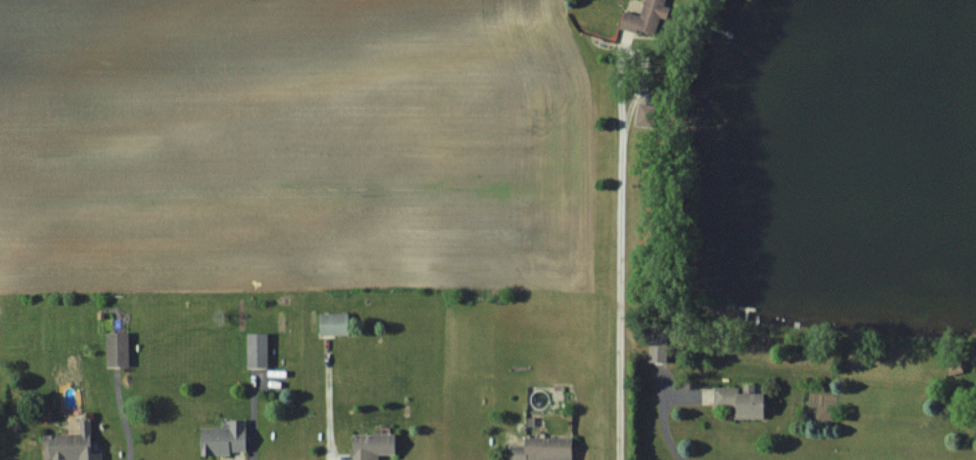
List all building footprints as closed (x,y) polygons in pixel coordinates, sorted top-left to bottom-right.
[(623,12),(620,29),(660,37),(667,7),(665,7),(666,0),(645,0),(642,15),(623,12)] [(653,127),(656,106),(639,103),(636,125),(653,127)] [(319,335),(349,335),(349,313),(319,313),(319,335)] [(107,366),(129,366),(129,331),(107,331),(107,366)] [(268,334),(248,334),(248,366),(268,366),(268,334)] [(949,376),(964,372),(961,359),(945,363),(949,376)] [(766,393),(739,393),(739,387),(714,387),(714,406),(734,406),(734,418),(766,418),(766,393)] [(80,419),(80,433),(44,434),(45,459),(102,459),(102,452),(92,452),(91,418),(80,419)] [(201,454),(247,454),(246,419),(229,419),(229,428),(201,428),(201,454)] [(354,433),(354,459),(371,459),(371,455),(396,455),(396,433),(354,433)] [(573,436),(526,437),(526,445),(509,445),(509,459),(573,459),(573,436)]
